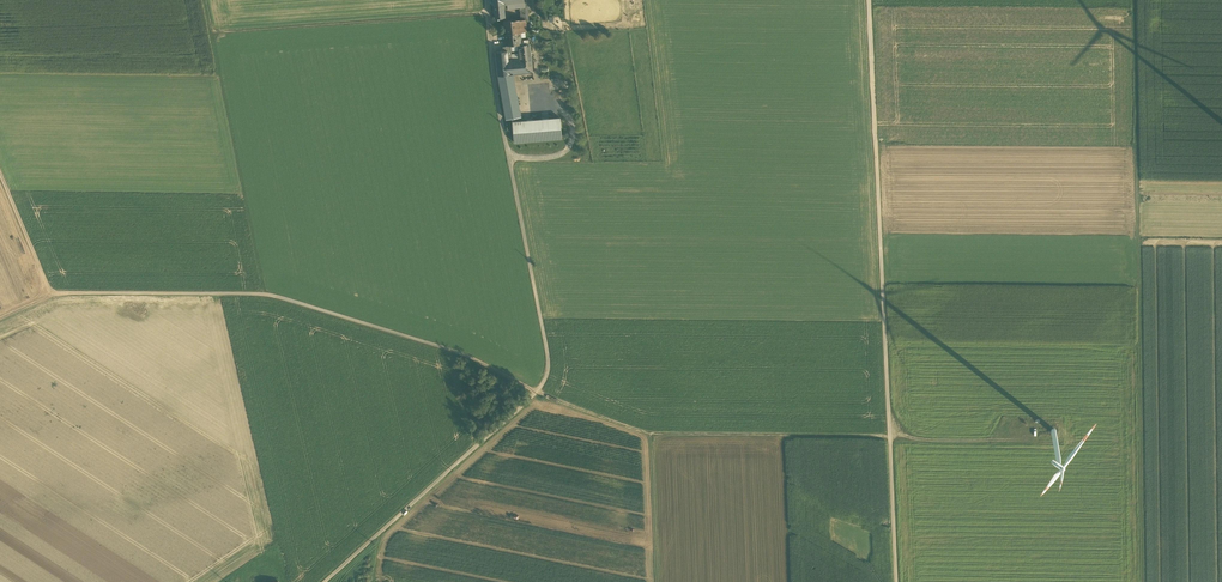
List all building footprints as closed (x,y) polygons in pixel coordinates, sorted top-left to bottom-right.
[(525,14),(524,2),(519,2),(519,3),(507,4),(508,9),(520,7),(521,15),(525,14)] [(494,5),(495,18),(505,16),(504,4),(494,5)] [(527,31),(526,19),(521,19),(513,20),(514,33),(520,32),(525,31),(527,31)] [(504,21),(505,34),(514,33),(513,20),(504,21)] [(520,32),(514,33),(505,34),(506,45),(511,44),(518,44),(519,50),(519,52),(518,52),(518,53),(525,52),(524,45),(530,44),(529,44),(528,39),(521,40),(521,37),(520,32)] [(515,59),(512,59),(508,59),(507,50),(503,51),(495,52),(498,75),(513,74),(516,74),(515,59)] [(519,59),(515,59),(516,74),(533,72),(531,52),(525,52),(518,53),(519,59)] [(513,74),(498,75),(506,119),(512,118),(521,116),(513,74)] [(512,121),(514,142),(562,138),(560,117),(522,121),(512,121)]
